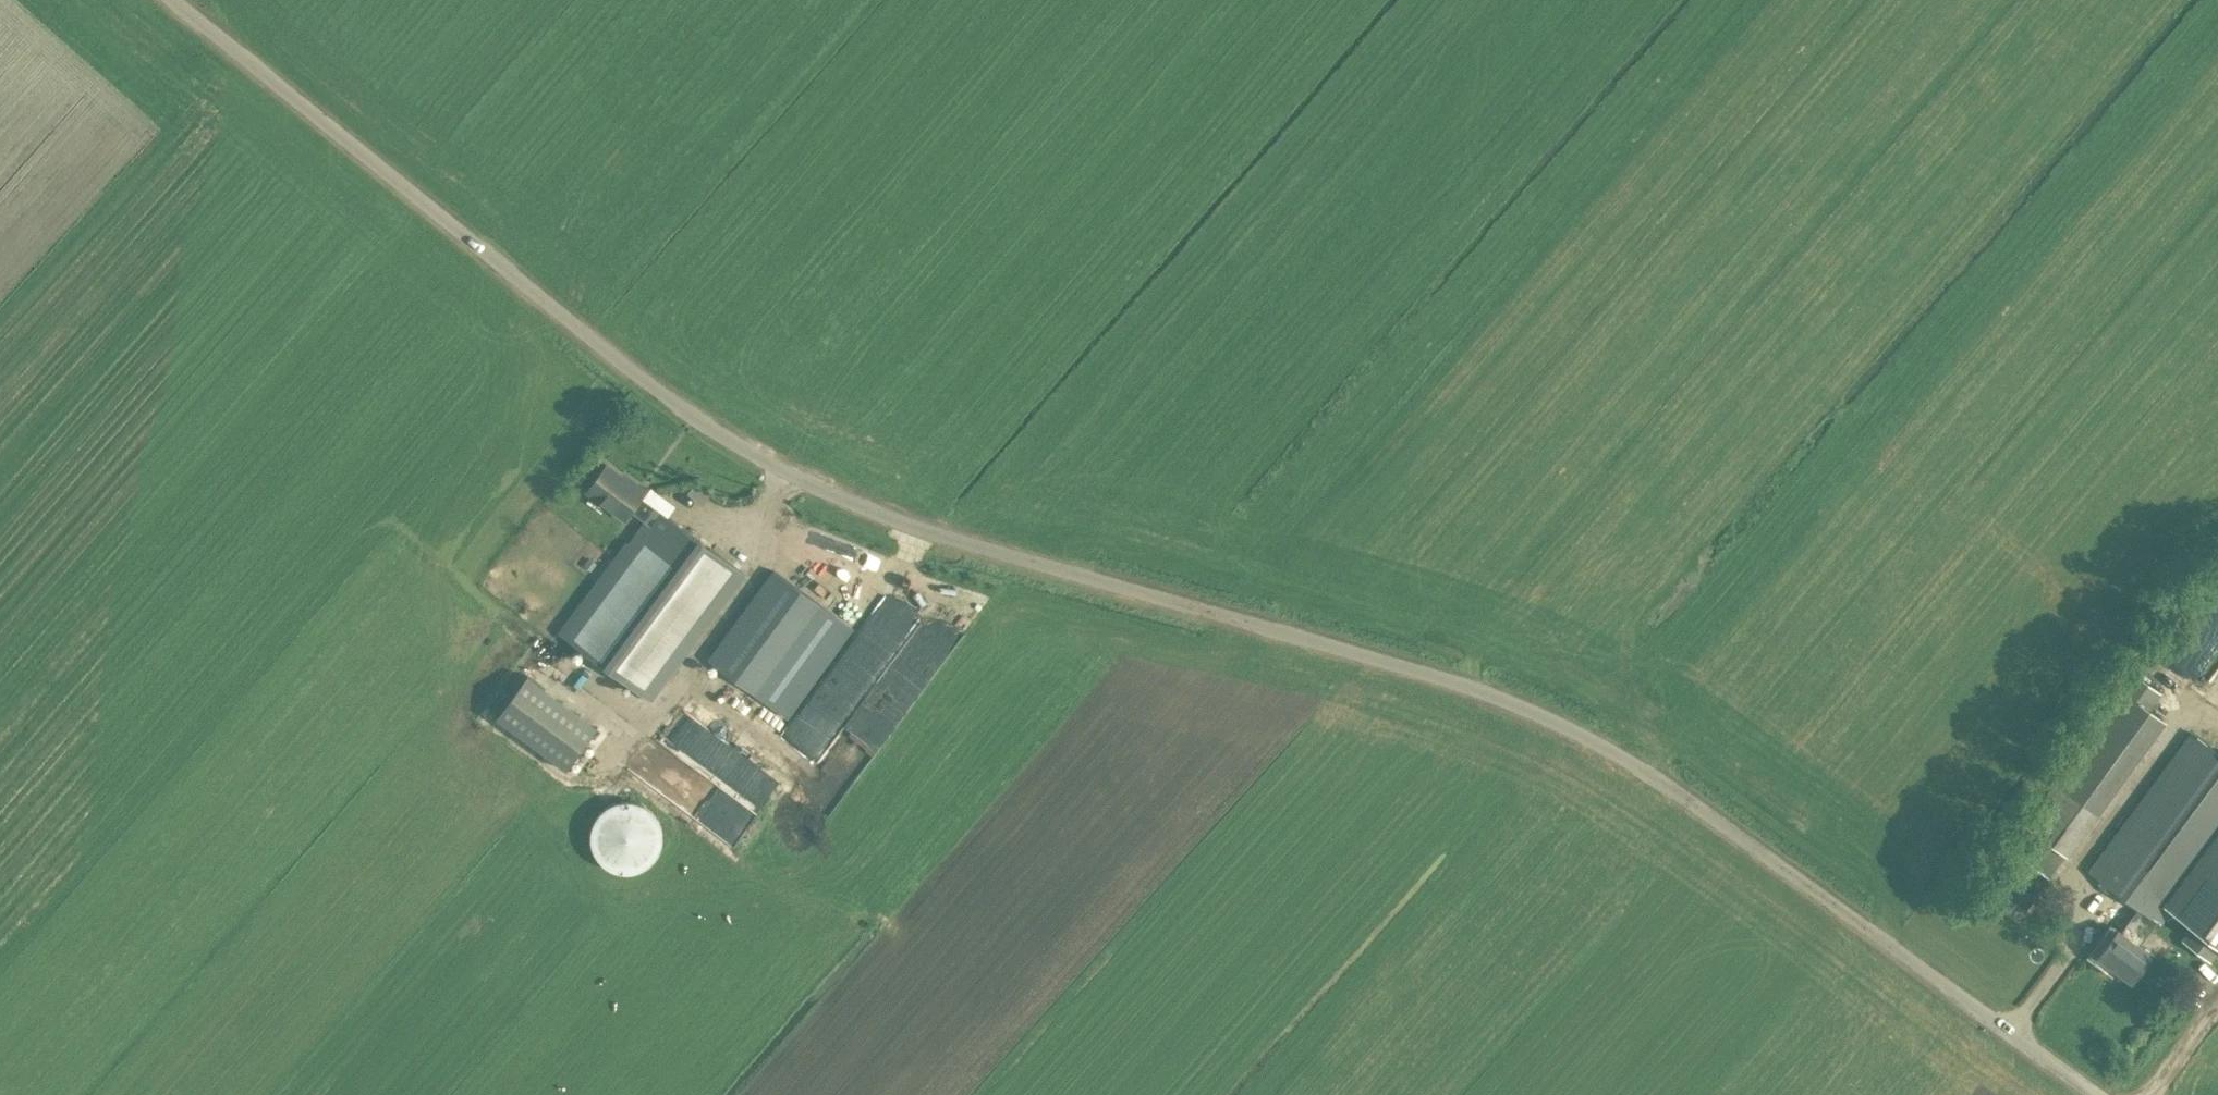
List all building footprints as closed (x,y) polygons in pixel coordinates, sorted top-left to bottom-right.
[(646,522),(562,634),(651,701),(746,574),(642,496),(647,490),(632,479),(630,481),(607,464),(587,491),(626,519),(631,511),(646,522)] [(709,660),(723,670),(761,698),(826,608),(774,570),(709,660)] [(803,642),(789,666),(804,675),(818,651),(803,642)] [(567,769),(598,727),(528,675),(497,717),(567,769)] [(876,686),(838,744),(865,762),(903,704),(876,686)] [(2123,689),(2025,825),(2068,855),(2166,719),(2123,689)] [(751,806),(769,781),(705,736),(695,751),(664,730),(657,740),(751,806)] [(2122,932),(2140,945),(2157,920),(2161,923),(2172,908),(2217,845),(2217,751),(2192,732),(2090,870),(2140,907),(2122,932)] [(734,794),(712,811),(729,834),(752,817),(734,794)] [(609,808),(600,817),(595,826),(593,836),(594,846),(597,855),(604,863),(612,869),(622,872),(632,873),(642,870),(651,865),(657,857),(662,845),(663,835),(661,825),(656,816),(648,809),(639,804),(629,802),(619,804),(609,808)] [(2172,908),(2190,921),(2194,924),(2183,939),(2211,960),(2217,951),(2217,845),(2172,908)] [(2049,879),(2007,848),(1986,877),(2027,908),(2049,879)] [(2122,932),(2118,929),(2111,924),(2087,957),(2113,976),(2118,969),(2132,980),(2151,953),(2140,945),(2122,932)]
